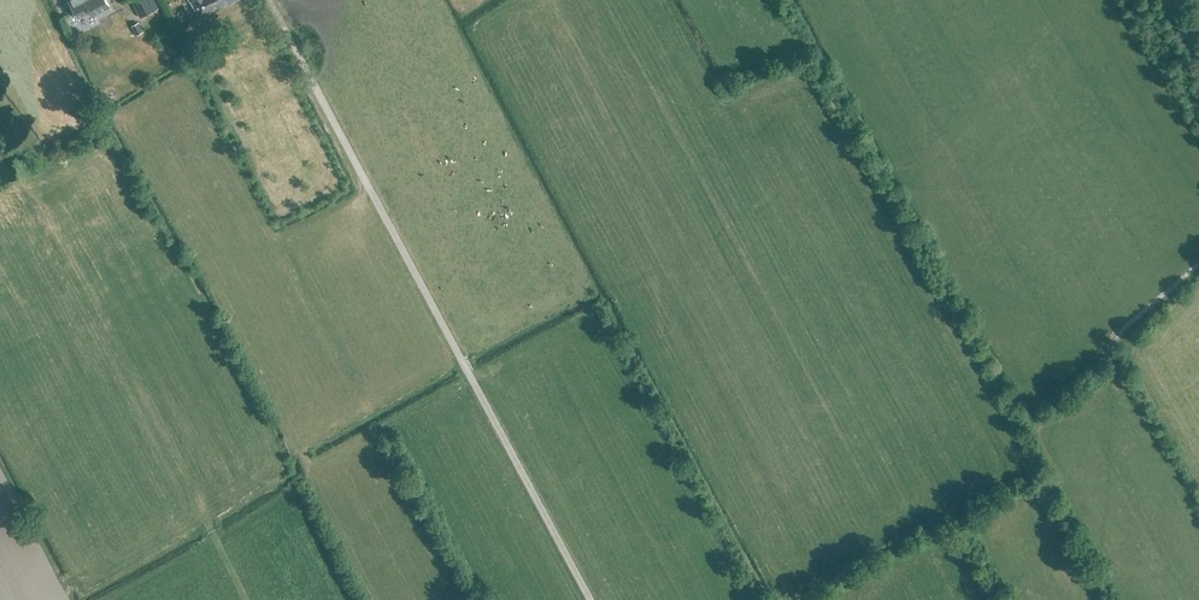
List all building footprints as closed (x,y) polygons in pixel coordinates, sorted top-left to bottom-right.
[(111,5),(108,0),(71,0),(79,16),(92,10),(94,14),(111,5)] [(192,2),(201,18),(234,0),(190,0),(191,3),(192,2)] [(140,18),(152,11),(148,3),(135,10),(140,18)] [(136,34),(143,31),(138,22),(131,26),(136,34)]
